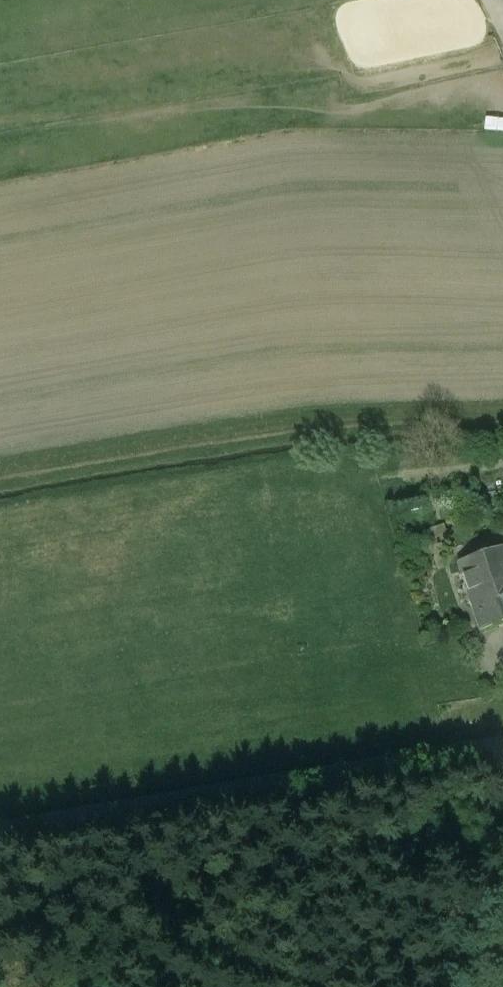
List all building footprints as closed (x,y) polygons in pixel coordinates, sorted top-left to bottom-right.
[(488,130),(502,130),(502,117),(489,116),(488,130)] [(459,563),(473,604),(502,593),(502,548),(459,563)] [(473,604),(482,632),(502,625),(502,593),(473,604)]
